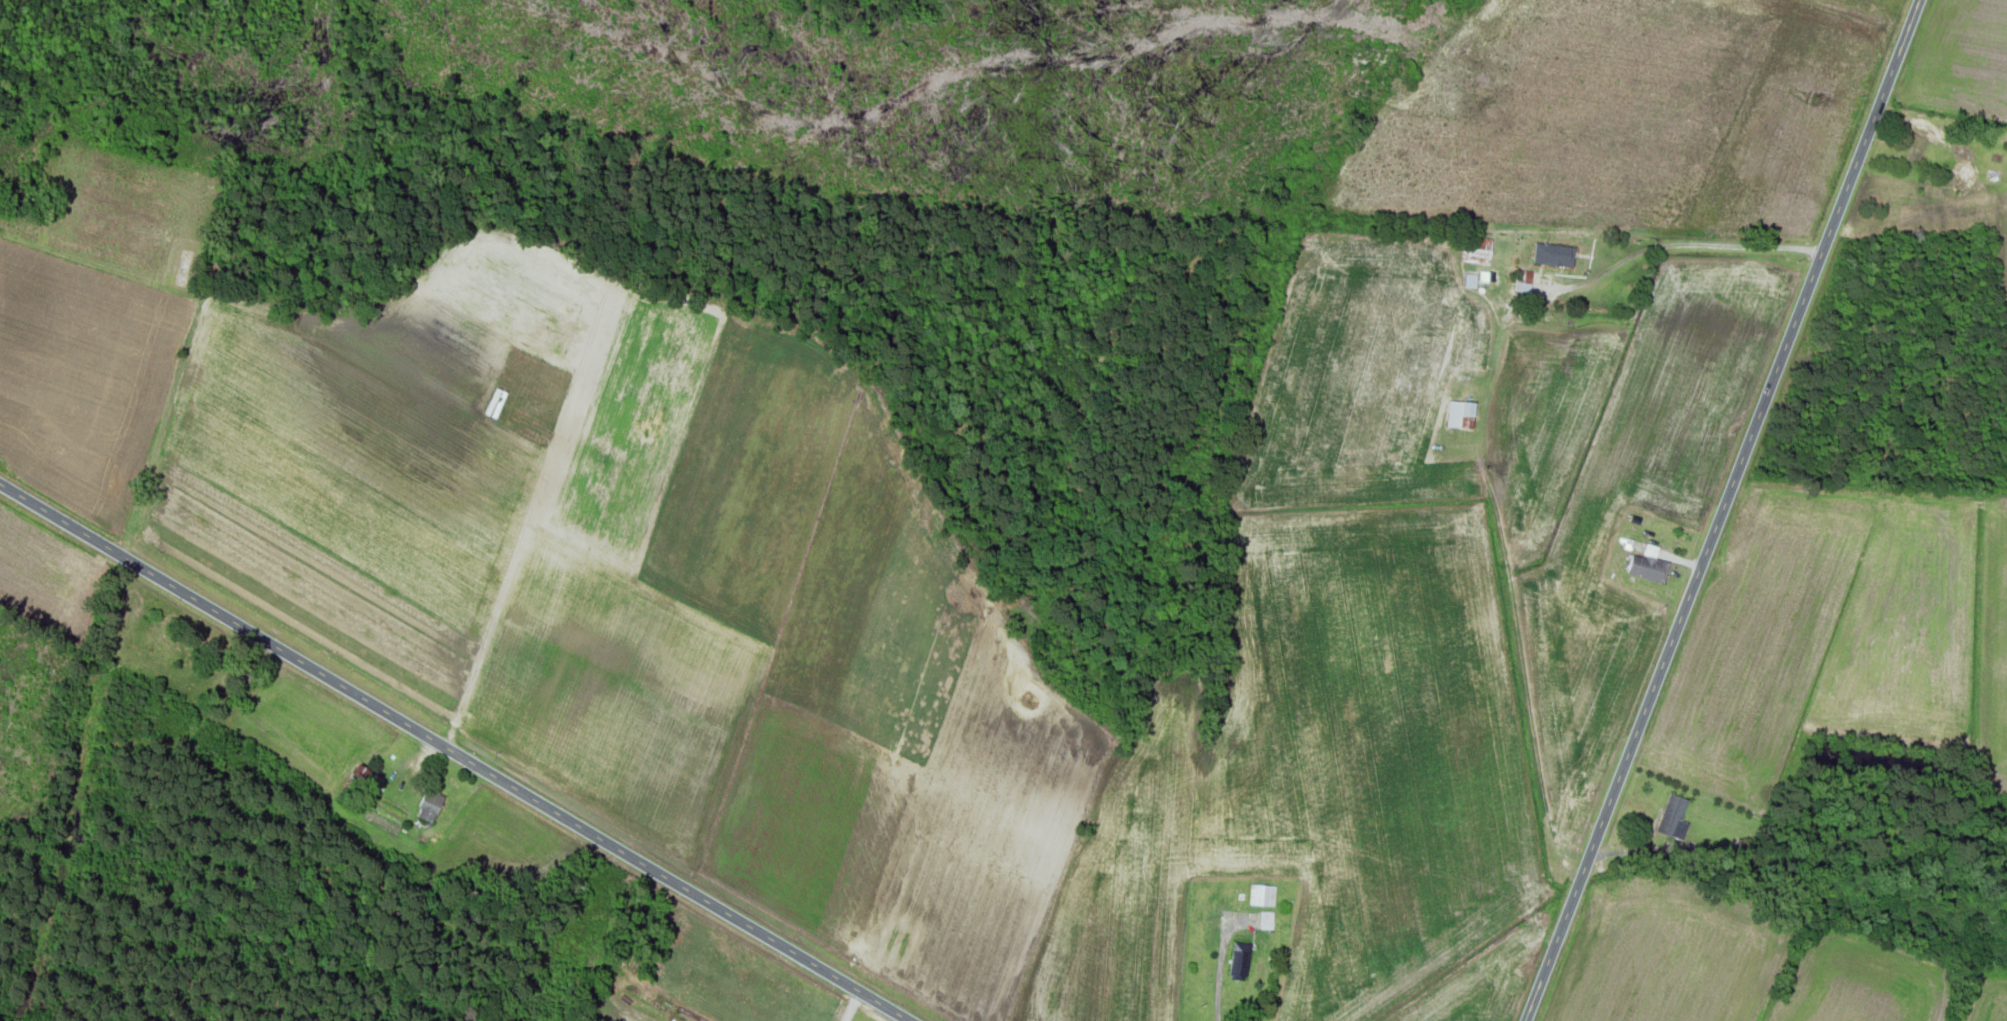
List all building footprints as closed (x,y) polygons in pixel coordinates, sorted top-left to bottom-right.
[(1908,160),(1924,162),(1927,142),(1935,144),(1938,127),(1914,123),(1908,160)] [(1494,264),(1496,239),(1464,237),(1463,262),(1494,264)] [(1576,267),(1578,247),(1538,244),(1536,264),(1576,267)] [(1518,292),(1534,292),(1534,271),(1518,271),(1518,292)] [(1477,429),(1477,403),(1461,403),(1461,429),(1477,429)] [(1632,555),(1627,574),(1665,584),(1670,562),(1656,559),(1659,548),(1647,545),(1643,558),(1632,555)] [(416,817),(435,825),(446,798),(427,791),(416,817)] [(1684,841),(1689,824),(1682,822),(1689,799),(1669,794),(1658,834),(1684,841)] [(1277,886),(1249,886),(1249,907),(1277,907),(1277,886)] [(1274,913),(1262,913),(1261,931),(1274,931),(1274,913)] [(1252,945),(1233,943),(1230,977),(1249,979),(1252,945)]
